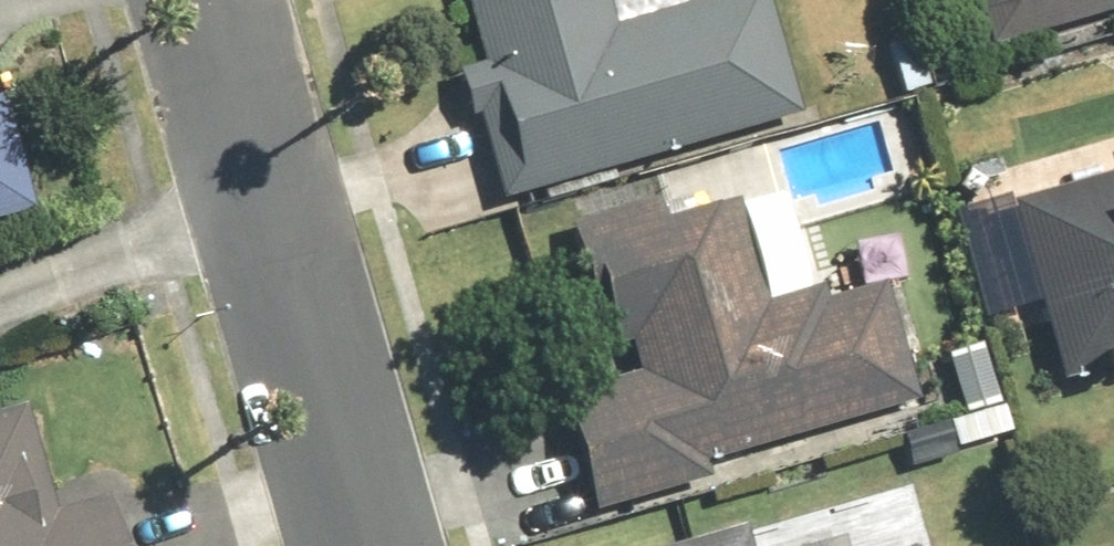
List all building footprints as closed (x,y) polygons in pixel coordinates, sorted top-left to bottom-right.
[(674,134),(786,102),(756,0),(680,0),(610,20),(605,0),(460,0),(477,58),(454,64),(489,186),(644,143),(674,134)] [(981,30),(1072,6),(1072,4),(1088,0),(973,0),(981,30)] [(35,212),(10,107),(0,109),(0,221),(35,212)] [(1003,196),(1055,382),(1113,366),(1113,165),(1003,196)] [(868,261),(758,292),(725,175),(572,218),(616,368),(557,385),(586,488),(650,471),(772,436),(800,428),(907,398),(868,261)] [(102,480),(47,495),(21,400),(0,406),(0,545),(120,545),(102,480)] [(737,523),(648,545),(743,545),(737,523)]
